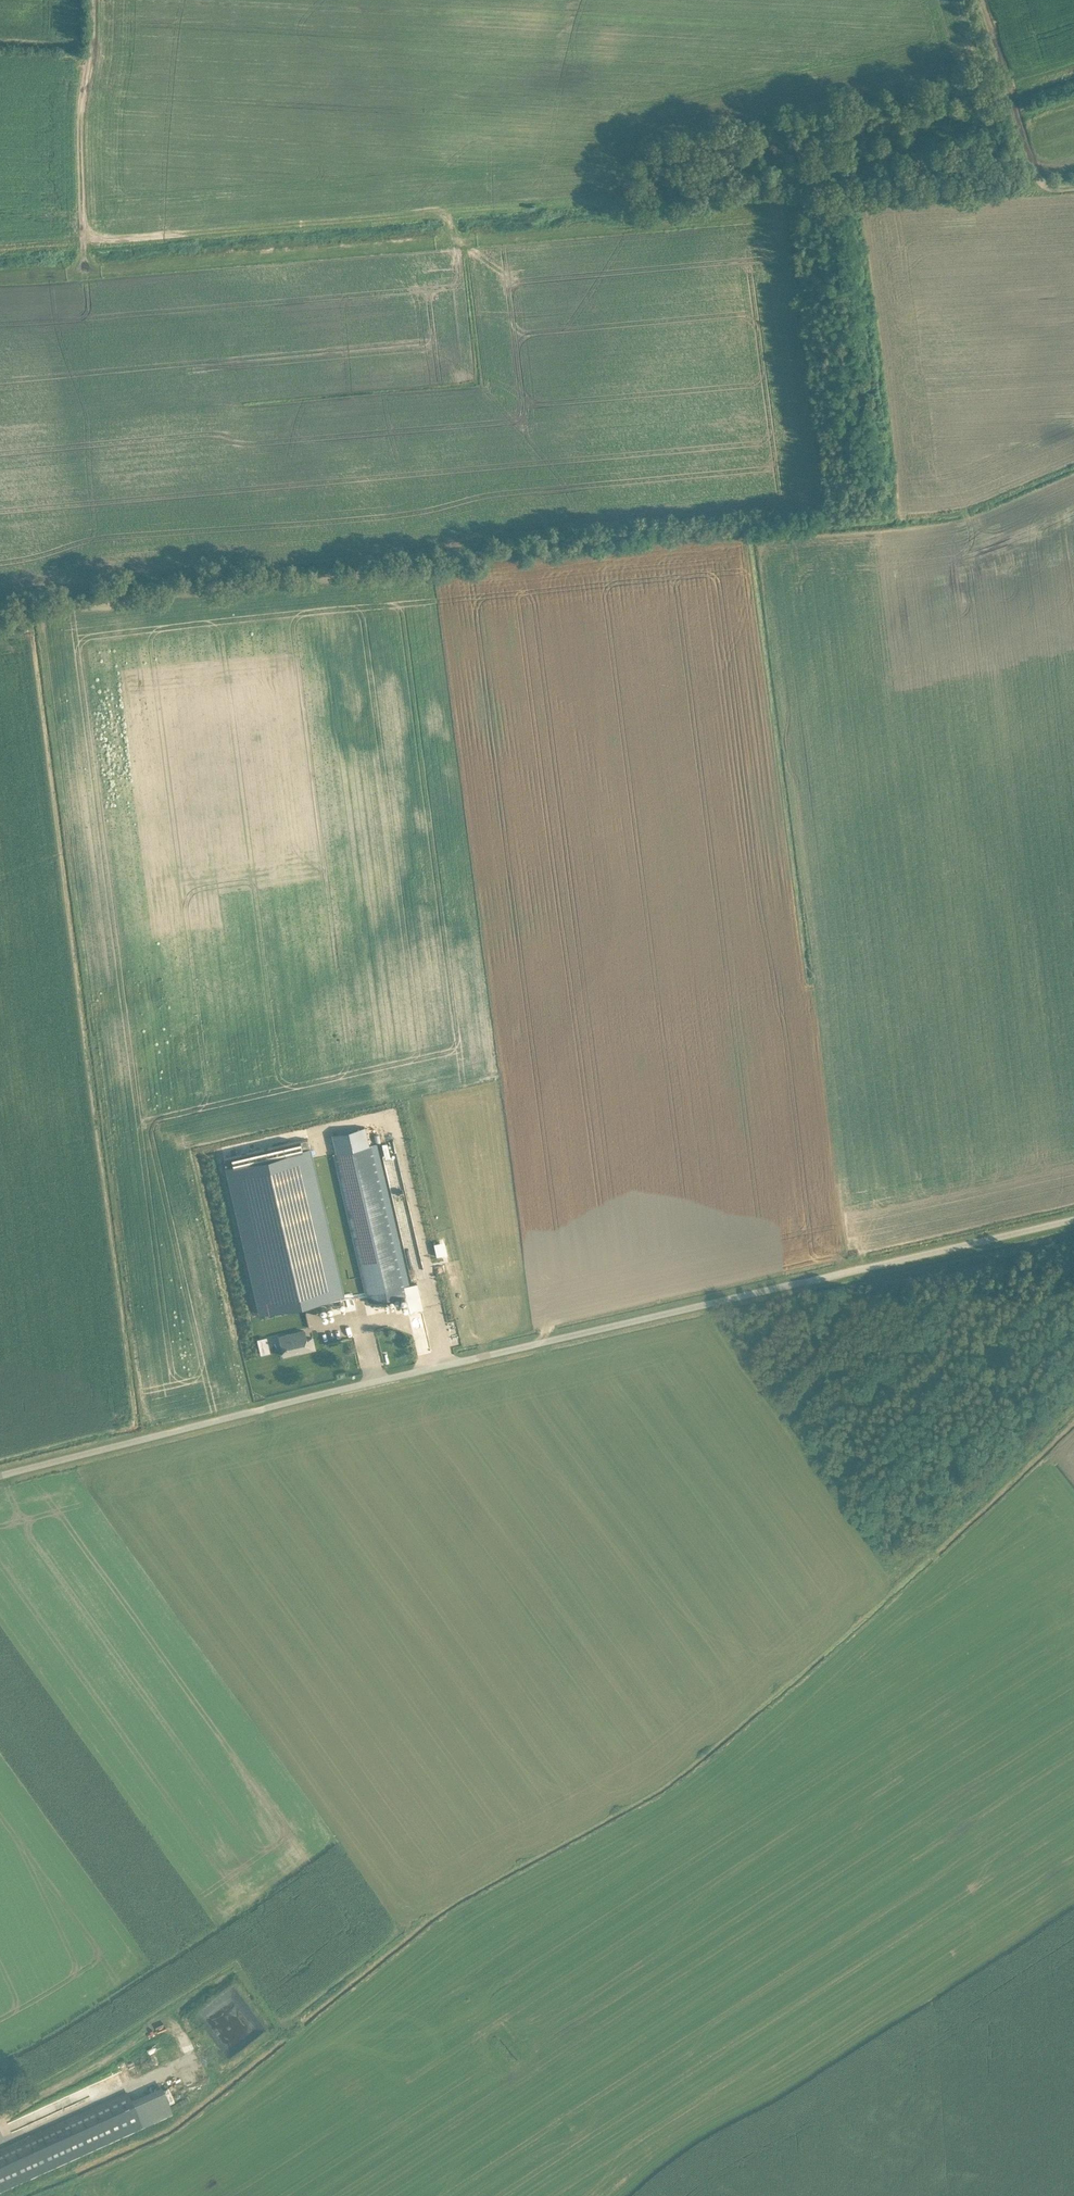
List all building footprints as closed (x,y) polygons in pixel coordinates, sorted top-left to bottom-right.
[(308,1138),(224,1158),(260,1314),(288,1307),(289,1311),(301,1309),(300,1304),(344,1294),(308,1138)] [(334,1154),(368,1302),(405,1294),(371,1145),(334,1154)] [(423,1309),(409,1312),(419,1355),(432,1352),(423,1309)] [(279,1336),(283,1355),(314,1348),(312,1337),(306,1338),(304,1330),(279,1336)] [(117,2099),(0,2151),(0,2195),(143,2130),(130,2102),(127,2094),(117,2099)]
